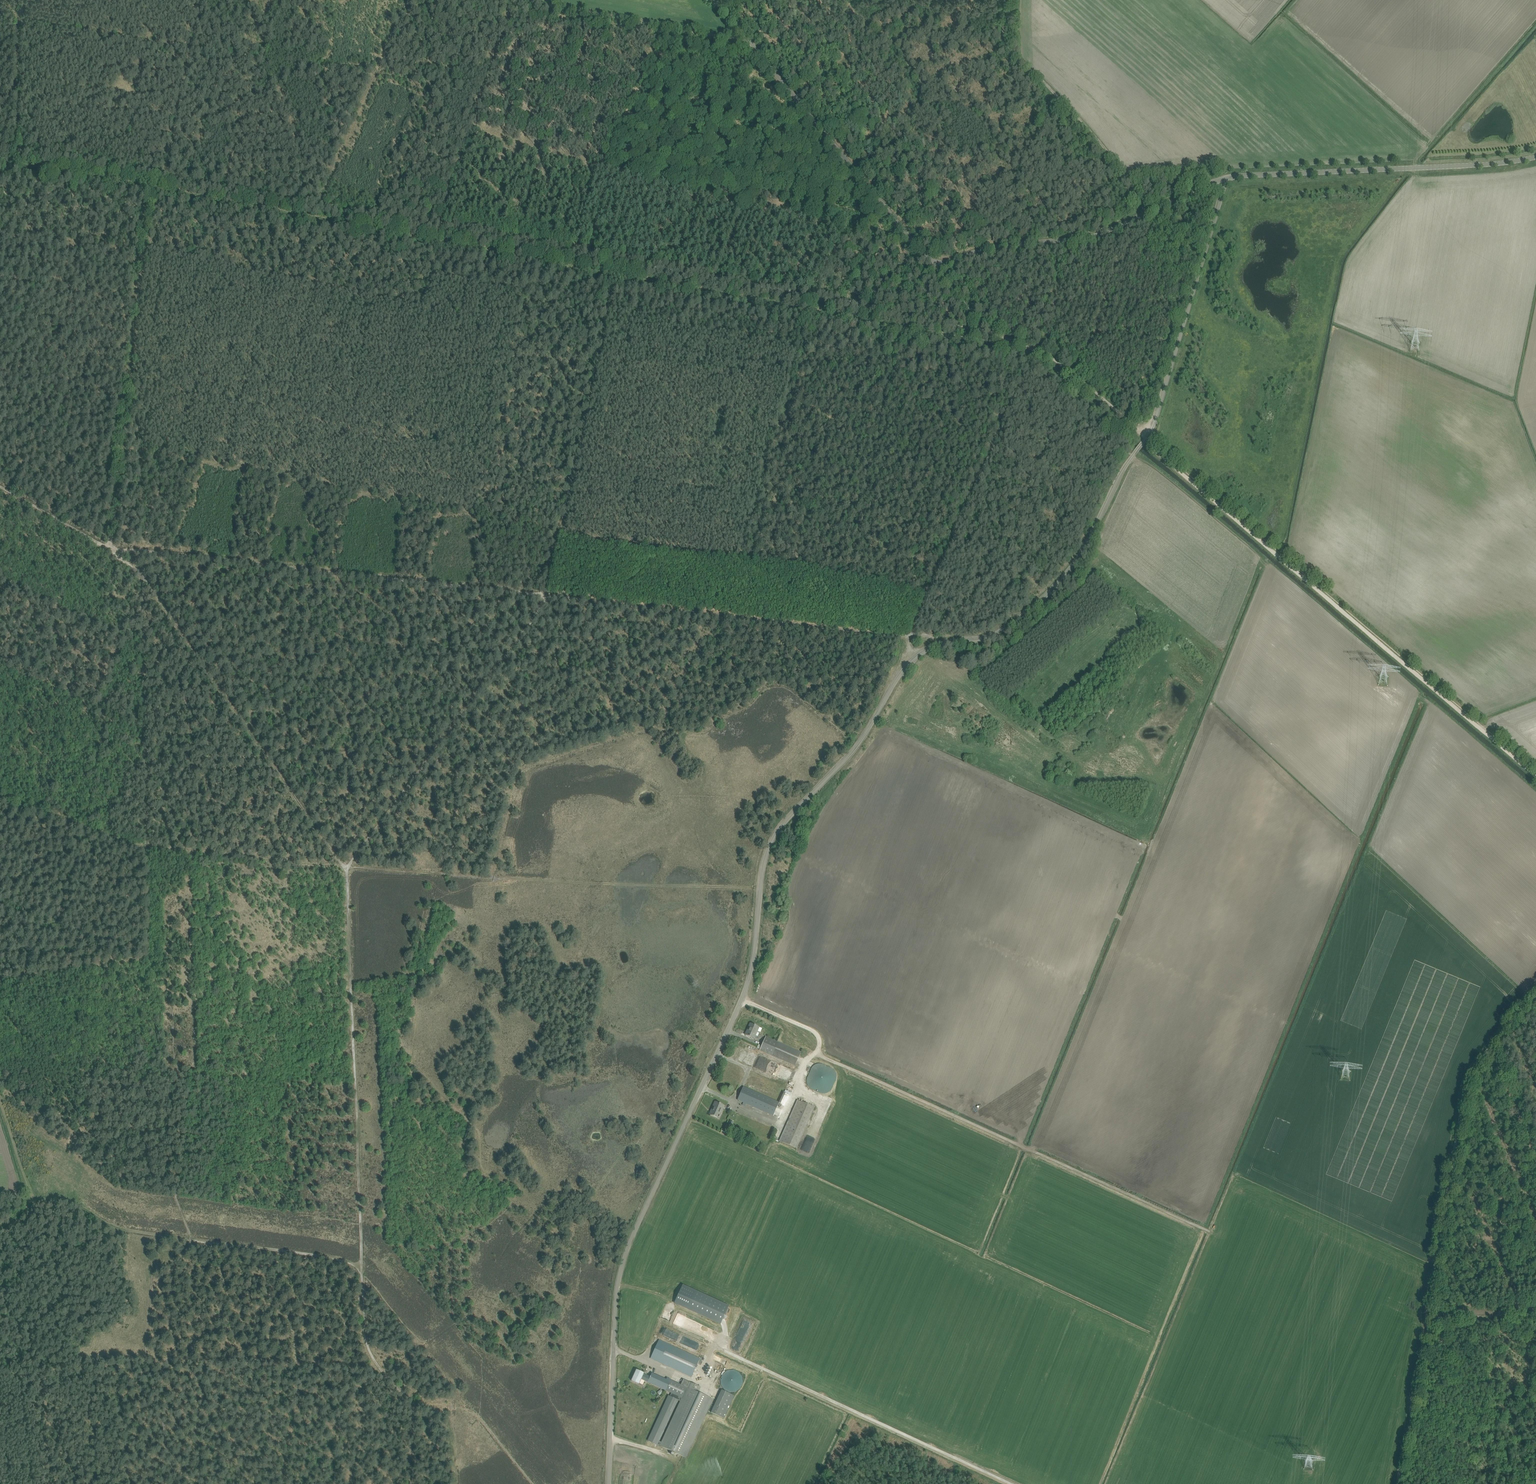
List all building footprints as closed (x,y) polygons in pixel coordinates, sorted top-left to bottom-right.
[(754,1039),(758,1031),(759,1027),(751,1023),(745,1035),(754,1039)] [(766,1037),(762,1046),(760,1050),(795,1066),(801,1053),(766,1037)] [(838,1071),(814,1063),(806,1086),(829,1094),(838,1071)] [(773,1116),(779,1102),(744,1087),(738,1100),(773,1116)] [(795,1148),(813,1107),(798,1100),(779,1141),(795,1148)] [(710,1114),(719,1118),(724,1106),(715,1102),(710,1114)] [(634,1261),(629,1280),(635,1282),(642,1255),(640,1254),(639,1258),(637,1257),(636,1261),(634,1261)] [(729,1306),(683,1285),(678,1294),(675,1303),(721,1324),(729,1306)] [(700,1359),(659,1340),(651,1358),(692,1377),(700,1359)] [(742,1388),(739,1369),(720,1372),(723,1391),(742,1388)] [(641,1379),(671,1393),(670,1396),(668,1395),(647,1441),(656,1445),(677,1399),(680,1401),(660,1446),(686,1458),(713,1399),(698,1393),(700,1387),(684,1379),(681,1385),(671,1380),(671,1379),(667,1377),(666,1379),(652,1373),(650,1377),(644,1374),(644,1373),(637,1370),(632,1381),(639,1384),(641,1379)] [(721,1390),(711,1413),(725,1418),(734,1395),(721,1390)] [(616,1456),(641,1460),(642,1453),(617,1449),(616,1456)]
